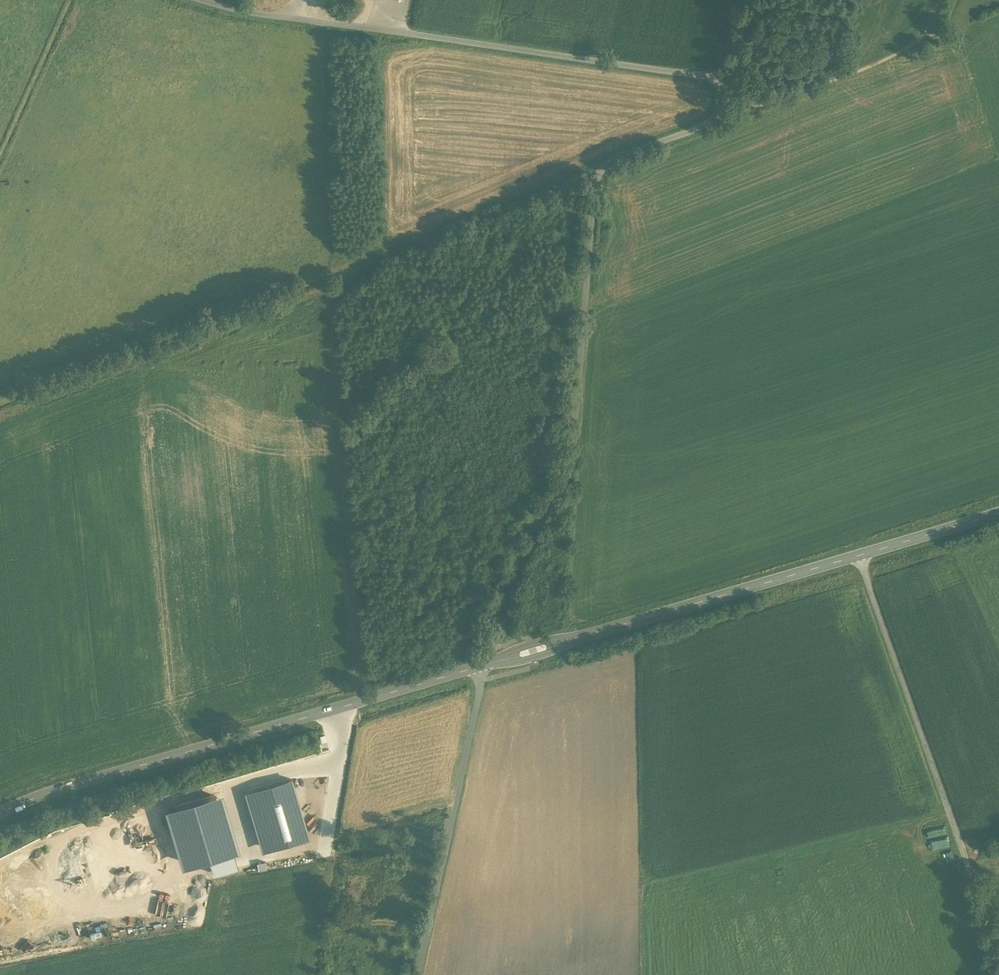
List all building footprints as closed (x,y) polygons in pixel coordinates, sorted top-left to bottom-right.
[(292,778),(244,792),(262,851),(310,837),(292,778)] [(223,792),(165,809),(183,867),(240,849),(223,792)] [(929,862),(954,857),(950,839),(933,843),(935,852),(927,854),(929,862)]
